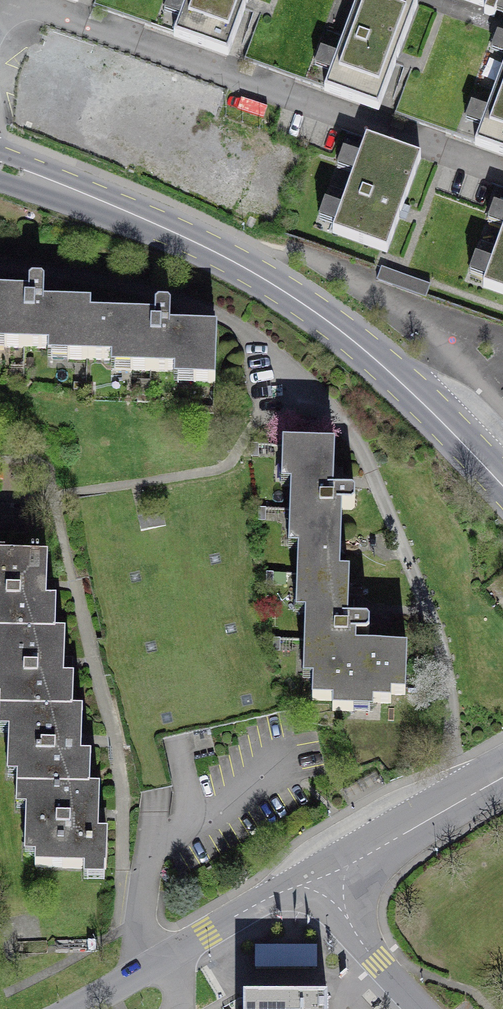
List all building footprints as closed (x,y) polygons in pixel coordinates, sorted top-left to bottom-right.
[(239,0),(179,0),(176,7),(161,1),(154,18),(170,24),(164,41),(216,61),(239,0)] [(418,2),(412,0),(357,0),(358,0),(336,57),(321,51),(314,68),(331,74),(324,91),(376,111),(418,2)] [(481,8),(479,12),(491,17),(493,10),(502,14),(502,0),(460,0),(481,8)] [(500,32),(493,50),(502,54),(502,33),(500,32)] [(487,112),(471,106),(465,123),(481,129),(474,147),(502,158),(502,70),(487,112)] [(383,255),(419,160),(365,139),(357,160),(342,154),(335,171),(351,177),(338,211),(323,206),(316,223),(333,230),(331,235),(383,255)] [(495,208),(488,224),(502,230),(502,211),(495,208)] [(491,265),(476,260),(470,277),(486,283),(484,289),(502,297),(502,234),(491,265)] [(91,318),(91,308),(44,307),(44,287),(41,284),(37,284),(32,284),(29,287),(29,296),(0,295),(0,338),(5,338),(5,348),(68,350),(68,359),(88,360),(89,318),(91,318)] [(89,318),(88,360),(131,361),(131,371),(194,373),(194,383),(215,383),(217,332),(170,330),(171,311),(168,308),(163,308),(158,308),(156,310),(155,320),(91,318),(89,318)] [(340,575),(340,574),(342,510),(352,510),(355,507),(355,497),(352,494),(333,494),(333,486),(335,447),(283,445),(283,466),(292,466),(290,530),(299,530),(298,574),(340,575)] [(47,560),(0,558),(0,635),(64,637),(64,636),(54,636),(55,604),(38,604),(39,585),(39,581),(46,581),(47,560)] [(340,575),(298,574),(297,594),(306,594),(304,659),(314,660),(312,700),(333,701),(333,711),(353,711),(354,702),(391,703),(391,695),(406,695),(407,649),(355,648),(356,637),(367,637),(369,635),(370,625),(367,622),(347,621),(348,607),(349,574),(340,574),(340,575)] [(0,635),(0,680),(2,681),(1,712),(81,714),(81,713),(71,713),(72,681),(56,681),(57,662),(57,657),(63,658),(64,637),(0,635)] [(81,714),(1,712),(1,713),(11,713),(9,757),(19,758),(18,789),(98,792),(99,791),(89,790),(90,758),(73,758),(74,739),(74,735),(81,735),(81,714)] [(98,792),(18,789),(18,790),(28,790),(27,821),(26,821),(26,837),(36,837),(35,867),(106,869),(107,848),(106,848),(106,835),(88,835),(89,815),(89,809),(98,809),(98,792)] [(316,945),(255,944),(255,966),(316,966),(316,945)] [(328,998),(244,998),(244,1008),(328,1008),(328,998)]
